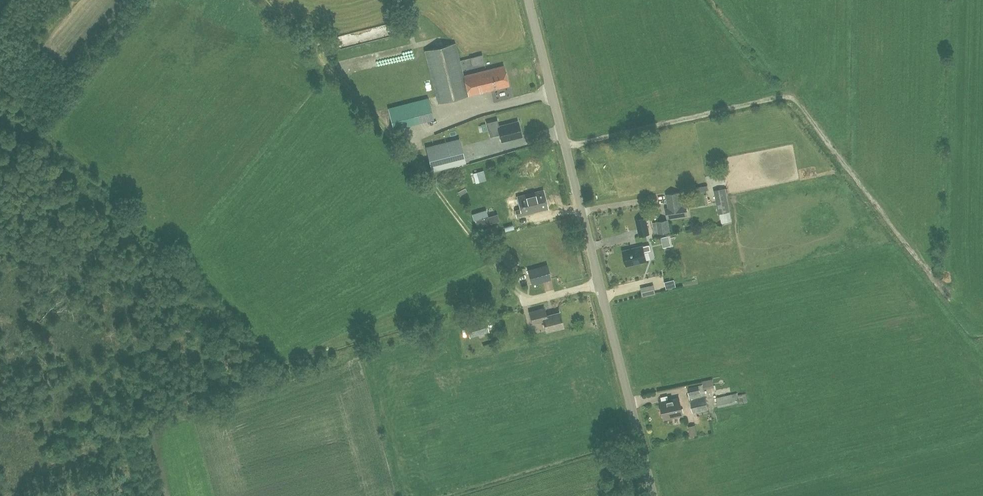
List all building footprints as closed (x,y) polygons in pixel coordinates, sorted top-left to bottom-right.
[(462,76),(454,43),(426,50),(439,102),(508,85),(503,65),(462,76)] [(409,119),(432,115),(430,106),(414,108),(413,103),(392,106),(394,116),(408,114),(409,119)] [(499,127),(497,120),(487,122),(490,136),(500,134),(502,140),(521,135),(518,122),(499,127)] [(452,164),(446,142),(426,147),(432,169),(432,171),(432,172),(452,167),(452,164)] [(719,214),(730,212),(726,188),(714,190),(719,214)] [(525,214),(548,208),(543,190),(521,196),(525,214)] [(672,207),(666,208),(668,218),(687,215),(686,205),(681,206),(679,193),(667,195),(668,204),(672,203),(672,207)] [(478,227),(499,221),(497,214),(488,217),(476,220),(478,227)] [(640,235),(649,233),(645,218),(636,220),(640,235)] [(658,234),(670,232),(669,219),(657,221),(658,234)] [(493,226),(484,228),(485,231),(486,230),(488,237),(498,235),(496,228),(494,228),(493,226)] [(651,250),(649,244),(643,246),(623,251),(627,265),(646,260),(644,251),(651,250)] [(508,250),(500,257),(510,269),(519,262),(508,250)] [(532,284),(551,278),(548,265),(528,270),(532,284)] [(546,315),(544,308),(530,311),(533,323),(543,321),(546,331),(563,326),(560,312),(546,315)] [(470,336),(489,330),(486,321),(467,327),(470,336)] [(690,399),(693,413),(709,409),(703,384),(699,385),(687,387),(690,399)] [(740,403),(748,402),(747,392),(738,395),(740,403)] [(718,407),(739,403),(737,393),(716,397),(718,407)] [(664,419),(683,414),(679,398),(660,402),(664,419)] [(699,433),(697,422),(691,423),(692,435),(699,433)]
